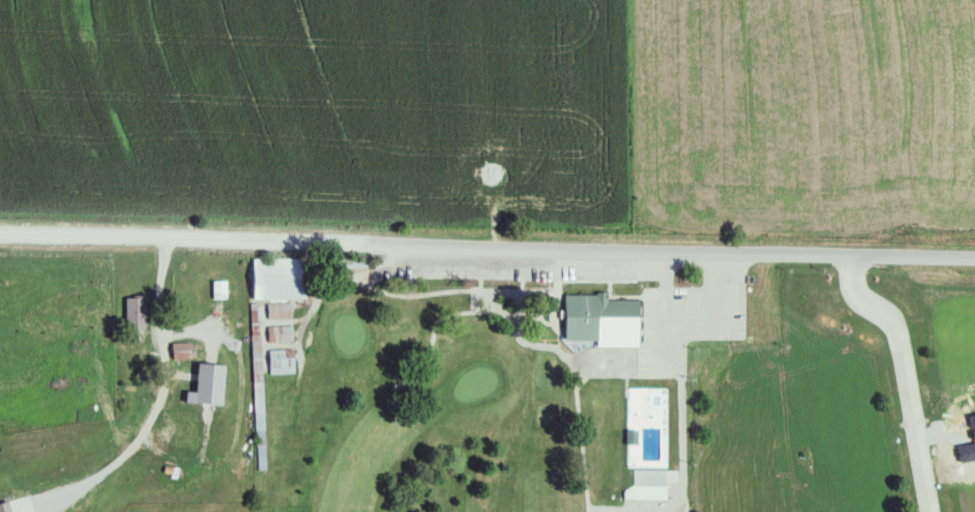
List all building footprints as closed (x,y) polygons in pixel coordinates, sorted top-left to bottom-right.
[(310,259),(256,260),(256,301),(310,300),(310,259)] [(227,300),(227,282),(213,282),(213,300),(227,300)] [(601,348),(643,349),(644,302),(610,301),(610,295),(568,295),(568,341),(601,341),(601,348)] [(126,297),(126,328),(147,328),(147,297),(126,297)] [(293,320),(293,305),(269,305),(269,320),(293,320)] [(294,327),(269,327),(269,342),(294,342),(294,327)] [(173,361),(193,361),(193,344),(173,344),(173,361)] [(217,368),(194,368),(194,390),(217,390),(217,368)] [(667,500),(667,483),(676,483),(676,471),(634,471),(634,489),(625,489),(625,500),(667,500)]
